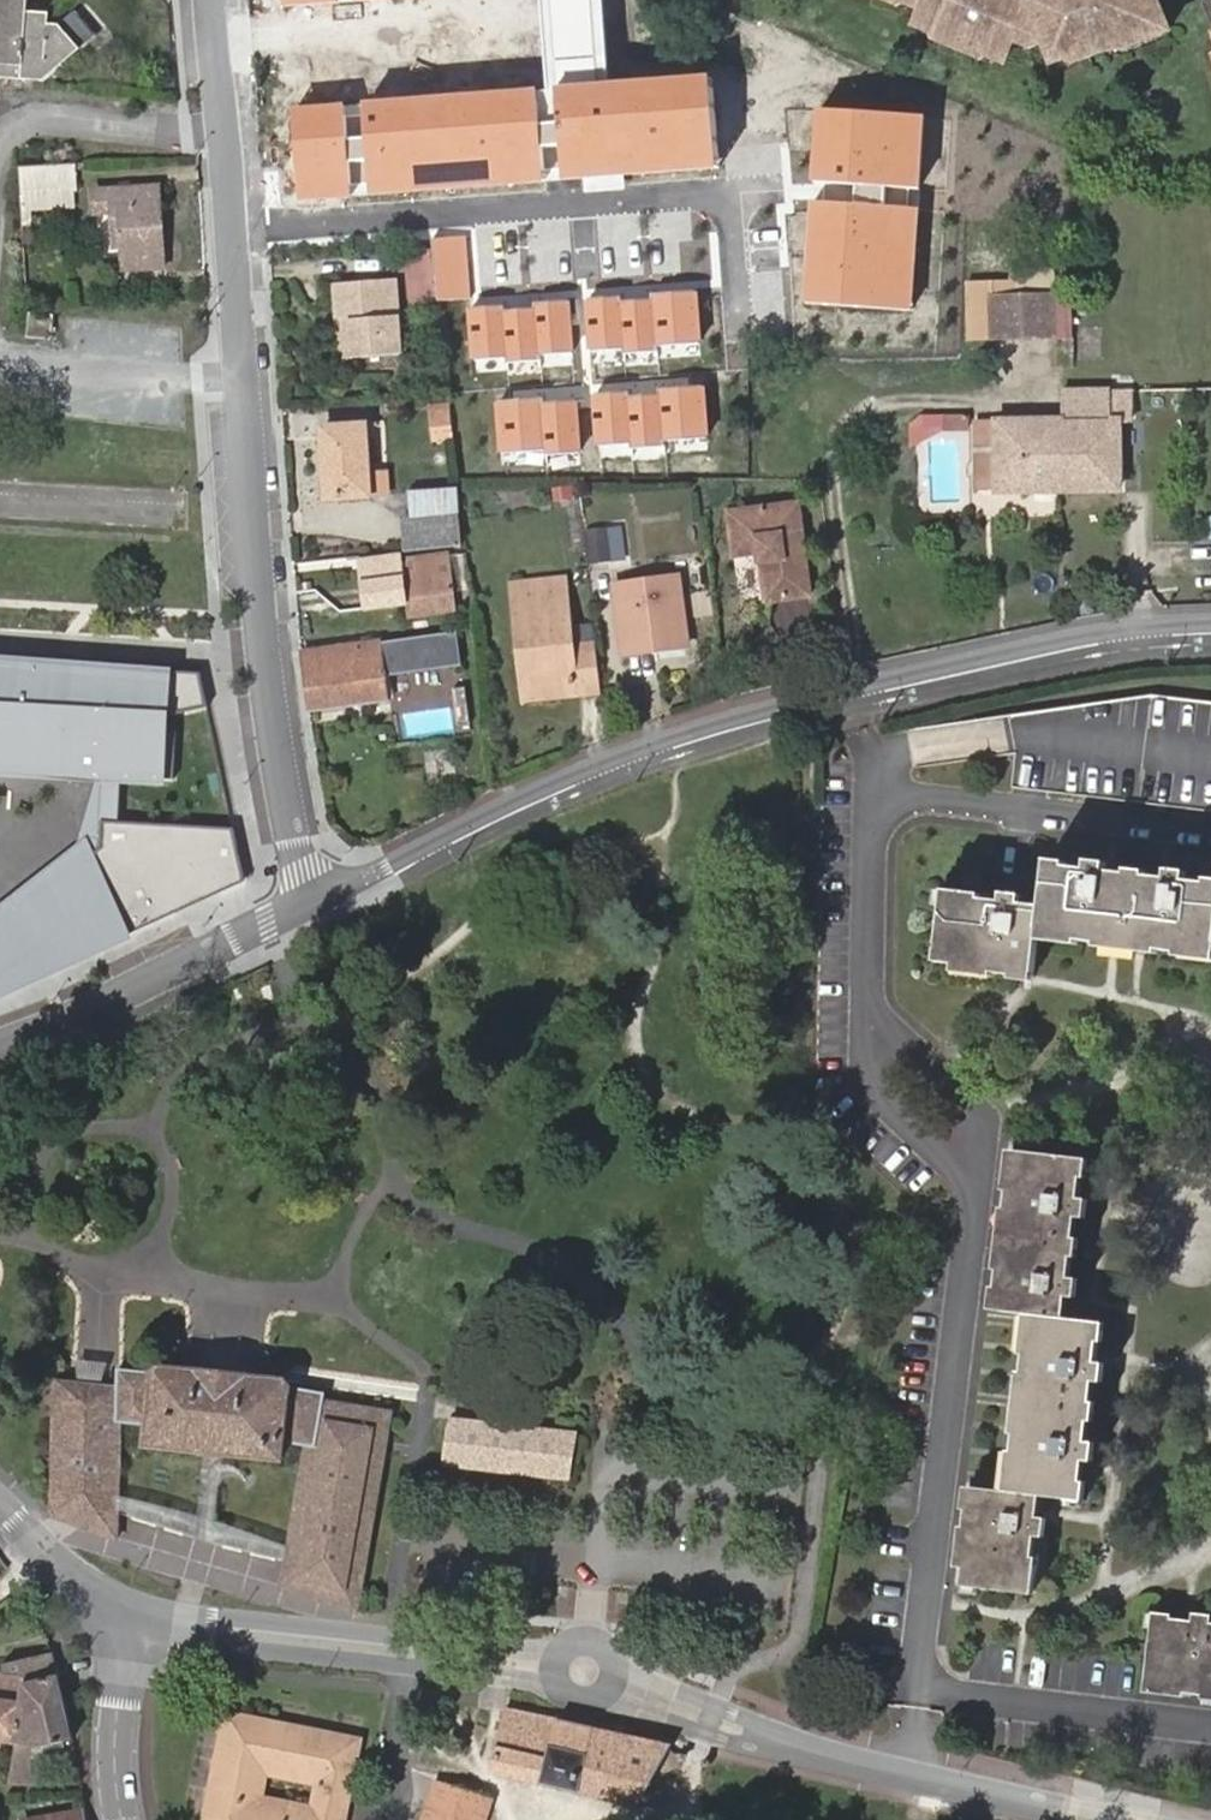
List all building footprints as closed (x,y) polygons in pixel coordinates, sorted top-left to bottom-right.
[(58,26),(48,25),(48,15),(27,13),(27,0),(0,0),(0,78),(42,81),(79,50),(91,39),(71,15),(58,26)] [(550,85),(291,106),(298,194),(725,159),(717,74),(612,82),(605,0),(543,0),(550,85)] [(1014,35),(1031,42),(1046,36),(1056,58),(1074,51),(1120,32),(1124,41),(1171,21),(1162,0),(915,0),(921,3),(920,4),(916,14),(934,23),(943,22),(980,36),(987,45),(1006,54),(1014,35)] [(939,32),(976,47),(987,45),(980,36),(943,22),(934,23),(939,32)] [(1106,48),(1124,41),(1120,32),(1074,51),(1087,56),(1106,48)] [(925,117),(817,111),(813,186),(921,192),(925,117)] [(19,167),(22,210),(75,207),(73,164),(19,167)] [(163,268),(158,188),(94,191),(95,213),(112,213),(114,246),(121,246),(123,271),(163,268)] [(917,209),(811,204),(806,306),(911,312),(917,209)] [(95,252),(109,250),(105,214),(91,216),(95,252)] [(434,298),(429,254),(400,254),(401,270),(406,271),(409,299),(434,298)] [(398,355),(394,282),(337,286),(343,358),(398,355)] [(994,336),(993,292),(1011,292),(1011,284),(969,285),(969,336),(994,336)] [(625,295),(588,298),(592,351),(627,349),(628,357),(663,354),(662,347),(696,344),(691,291),(655,293),(656,303),(626,305),(625,295)] [(1054,334),(1053,292),(1011,292),(993,292),(994,336),(1054,334)] [(1073,334),(1073,292),(1053,292),(1054,334),(1073,334)] [(504,304),(467,307),(471,360),(507,357),(507,365),(542,362),(542,355),(575,353),(571,299),(534,302),(535,312),(505,314),(504,304)] [(50,339),(53,316),(30,314),(28,336),(50,339)] [(634,391),(597,394),(601,447),(636,444),(637,452),(672,449),(671,442),(704,439),(700,386),(664,389),(664,399),(635,401),(634,391)] [(1063,418),(1058,418),(1059,490),(1122,490),(1120,418),(1110,418),(1109,389),(1064,389),(1063,418)] [(541,399),(502,403),(507,456),(543,452),(543,460),(576,457),(572,406),(541,409),(541,399)] [(430,442),(450,439),(445,402),(426,404),(430,442)] [(974,415),(950,415),(950,427),(974,427),(974,415)] [(996,428),(997,490),(1059,490),(1058,418),(978,420),(978,429),(996,428)] [(370,495),(364,426),(321,429),(326,497),(370,495)] [(996,428),(978,429),(979,491),(997,490),(996,428)] [(461,518),(459,493),(410,496),(411,522),(456,518),(461,518)] [(803,594),(792,500),(721,509),(726,553),(750,550),(752,562),(753,562),(758,599),(803,594)] [(458,542),(456,518),(411,522),(403,522),(406,548),(458,542)] [(623,559),(620,529),(584,533),(587,563),(623,559)] [(453,593),(448,555),(398,562),(403,599),(453,593)] [(685,645),(676,578),(615,587),(624,654),(685,645)] [(589,695),(584,647),(574,648),(566,582),(511,588),(517,643),(524,642),(530,688),(573,682),(575,697),(589,695)] [(455,613),(453,593),(403,599),(406,619),(455,613)] [(778,607),(785,639),(814,632),(807,600),(778,607)] [(523,703),(575,697),(573,682),(530,688),(524,642),(517,643),(523,703)] [(381,644),(301,655),(309,710),(388,700),(381,646),(381,644)] [(381,646),(388,700),(409,697),(402,644),(381,646)] [(602,693),(597,646),(584,647),(589,695),(602,693)] [(97,778),(105,779),(123,780),(123,776),(175,780),(178,732),(165,731),(167,708),(209,708),(201,673),(0,660),(0,772),(97,778)] [(1016,754),(1011,787),(1210,812),(1210,701),(1153,694),(1007,715),(1012,738),(1016,754)] [(97,778),(78,849),(0,909),(0,994),(46,973),(21,912),(100,853),(105,779),(97,778)] [(120,822),(123,780),(105,779),(100,853),(21,912),(46,973),(178,913),(171,898),(214,879),(221,894),(246,882),(235,830),(120,822)] [(1205,880),(1204,884),(1185,881),(1185,874),(1165,872),(1165,879),(1145,877),(1145,874),(1126,871),(1126,875),(1104,873),(1105,865),(1086,863),(1084,871),(1064,868),(1064,864),(1043,862),(1039,907),(1036,933),(1075,937),(1074,941),(1094,943),(1094,939),(1154,946),(1154,950),(1176,952),(1177,948),(1210,952),(1210,880),(1205,880)] [(221,894),(214,879),(171,898),(178,913),(221,894)] [(1031,972),(1036,933),(1039,907),(1017,904),(1019,896),(1000,894),(998,902),(978,899),(978,894),(943,891),(934,961),(990,967),(990,972),(1009,974),(1010,970),(1031,972)] [(34,1010),(53,1005),(47,983),(28,988),(34,1010)] [(995,1309),(1031,1314),(1063,1318),(1066,1296),(1073,1298),(1075,1279),(1068,1278),(1070,1256),(1075,1257),(1077,1240),(1072,1239),(1075,1217),(1081,1218),(1083,1201),(1077,1200),(1079,1179),(1083,1178),(1085,1160),(1014,1152),(1009,1193),(1005,1191),(1003,1208),(1007,1209),(1000,1270),(995,1270),(993,1288),(998,1290),(995,1309)] [(1014,1452),(1009,1491),(1038,1494),(1082,1500),(1083,1481),(1080,1480),(1082,1460),(1089,1460),(1092,1443),(1084,1442),(1087,1420),(1090,1420),(1092,1401),(1089,1401),(1091,1381),(1098,1382),(1101,1363),(1093,1363),(1095,1341),(1099,1342),(1102,1323),(1063,1318),(1031,1314),(1026,1355),(1023,1355),(1021,1372),(1024,1373),(1016,1435),(1011,1434),(1008,1451),(1014,1452)] [(55,1380),(54,1515),(116,1538),(117,1517),(117,1504),(118,1423),(147,1426),(145,1444),(283,1459),(285,1444),(311,1448),(288,1556),(285,1568),(281,1587),(353,1608),(394,1408),(326,1400),(327,1391),(290,1386),(292,1380),(155,1366),(155,1373),(127,1371),(98,1367),(96,1383),(55,1380)] [(564,1476),(568,1456),(572,1435),(450,1423),(444,1462),(564,1476)] [(1038,1494),(1009,1491),(972,1486),(969,1509),(965,1509),(961,1527),(966,1529),(959,1585),(1030,1593),(1035,1560),(1029,1558),(1032,1537),(1039,1538),(1042,1518),(1035,1517),(1038,1494)] [(288,1556),(117,1504),(117,1517),(285,1568),(288,1556)] [(15,1744),(10,1783),(34,1782),(35,1773),(29,1772),(32,1746),(42,1747),(73,1739),(52,1650),(22,1659),(9,1600),(0,1606),(0,1741),(15,1744)] [(1210,1624),(1210,1617),(1190,1615),(1190,1622),(1169,1619),(1169,1615),(1150,1613),(1143,1684),(1182,1688),(1182,1692),(1200,1694),(1200,1690),(1210,1691),(1210,1624)] [(635,1807),(666,1750),(501,1710),(494,1743),(498,1746),(493,1770),(635,1807)] [(261,1744),(266,1720),(227,1711),(222,1736),(261,1744)] [(360,1739),(266,1720),(261,1744),(222,1736),(205,1819),(344,1819),(360,1739)] [(21,1819),(83,1819),(81,1810),(21,1819)]
